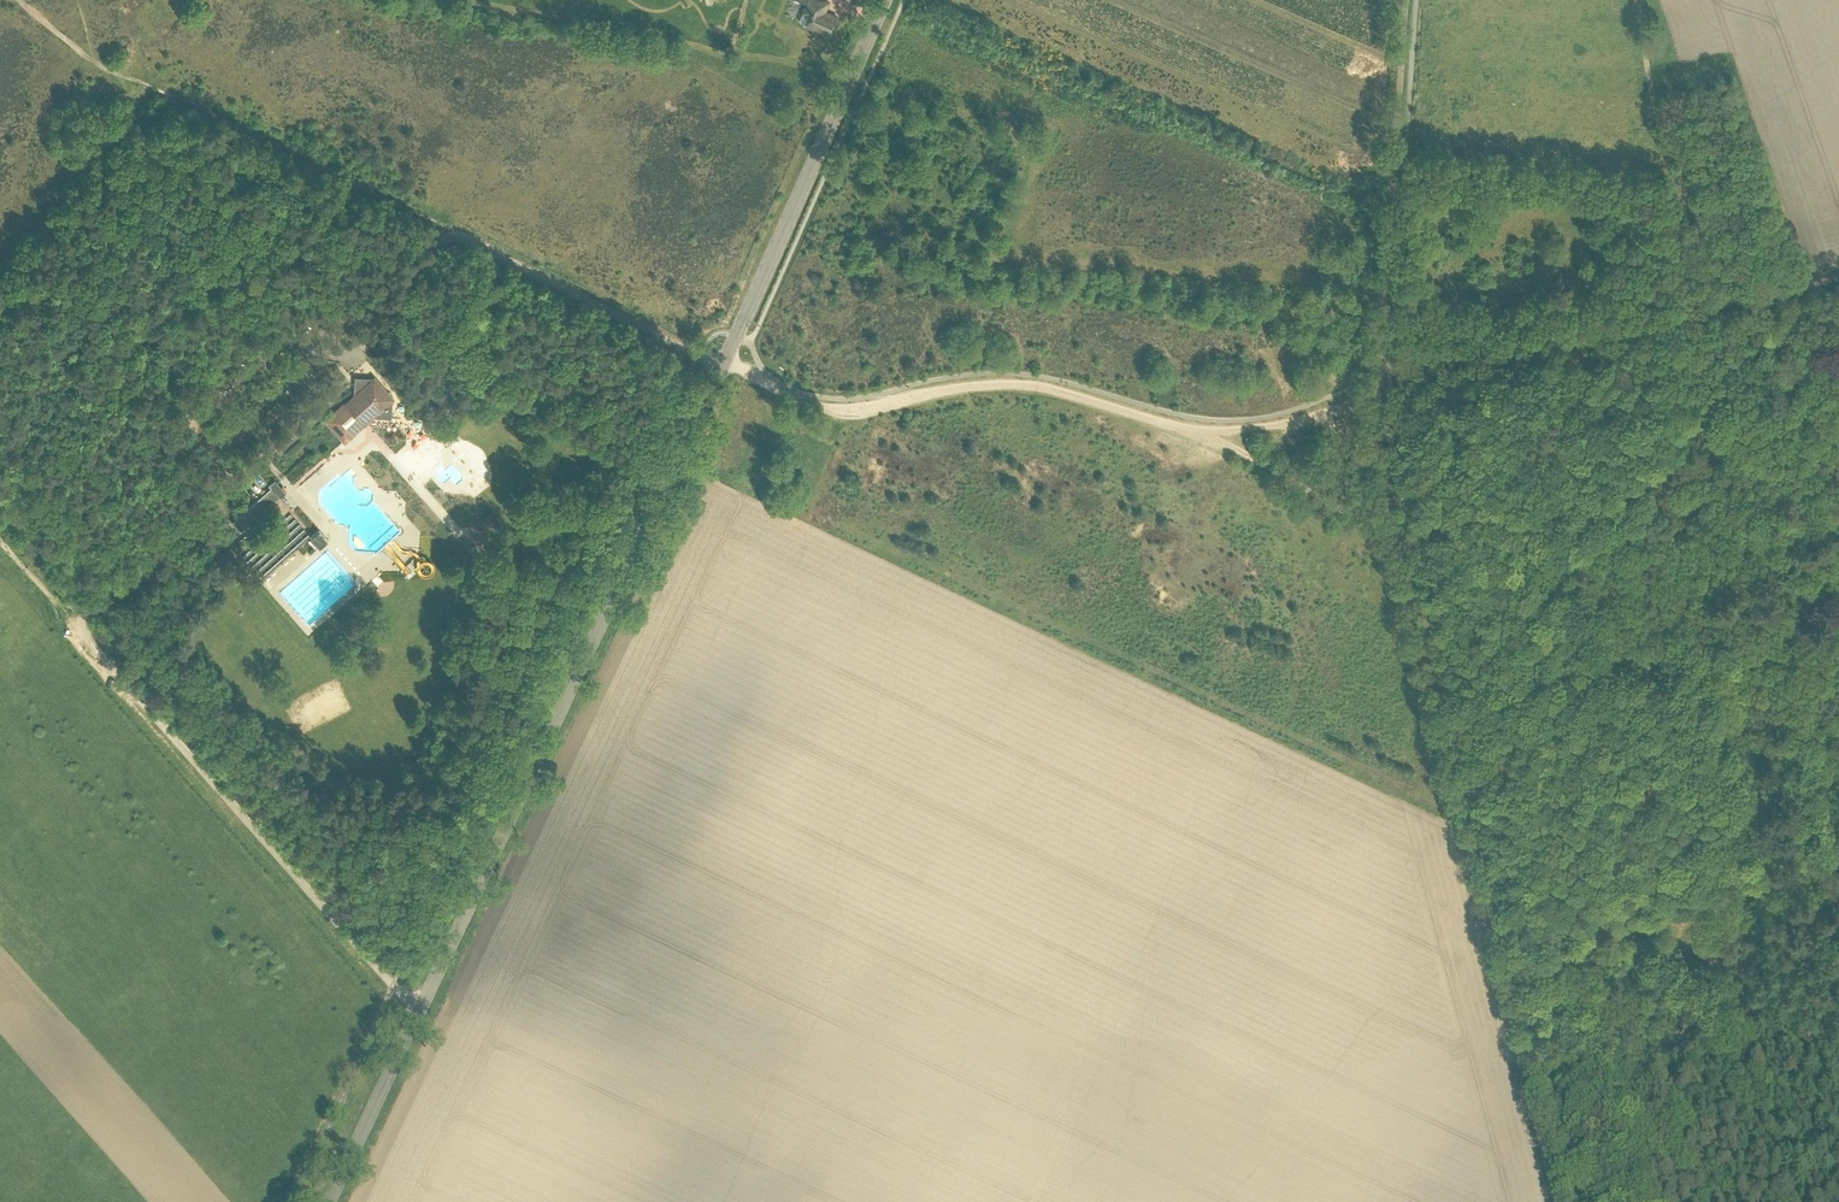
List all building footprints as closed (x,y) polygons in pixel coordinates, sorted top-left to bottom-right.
[(828,36),(836,17),(814,7),(817,0),(814,0),(807,0),(802,13),(798,22),(806,26),(805,26),(828,36)] [(346,445),(349,445),(369,428),(369,421),(394,422),(396,401),(379,382),(376,382),(330,422),(329,426),(346,445)] [(274,490),(235,524),(243,533),(290,493),(286,488),(284,490),(278,483),(272,487),(274,490)] [(314,534),(323,545),(331,537),(322,527),(319,529),(318,528),(313,532),(315,534),(314,534)]
